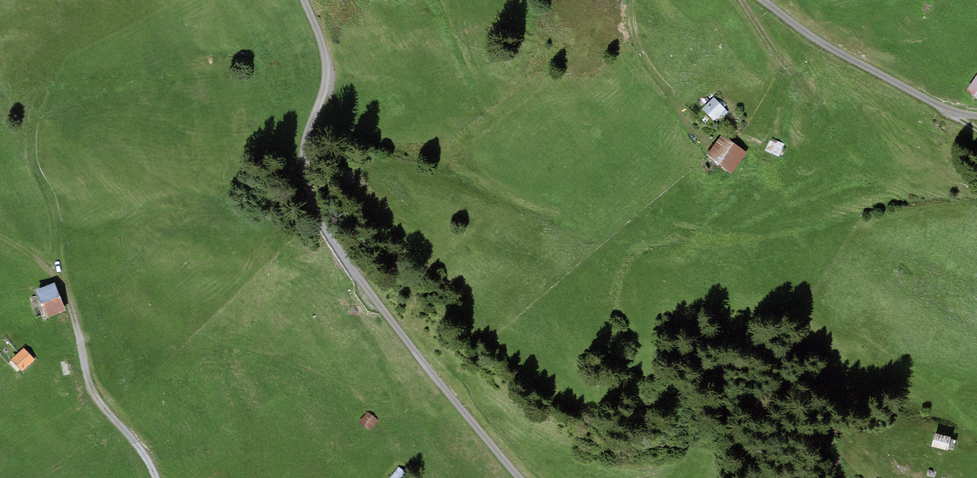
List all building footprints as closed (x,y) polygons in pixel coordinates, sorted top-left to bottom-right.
[(716,98),(706,111),(718,123),(727,111),(716,98)] [(750,156),(723,138),(711,157),(737,175),(750,156)] [(787,145),(773,140),(768,152),(782,157),(787,145)] [(58,285),(40,292),(50,319),(69,312),(58,285)] [(27,348),(14,360),(25,372),(38,360),(27,348)] [(371,414),(363,425),(373,432),(381,421),(371,414)] [(951,437),(934,433),(931,447),(948,451),(951,437)] [(393,477),(409,477),(411,474),(399,467),(393,477)]
